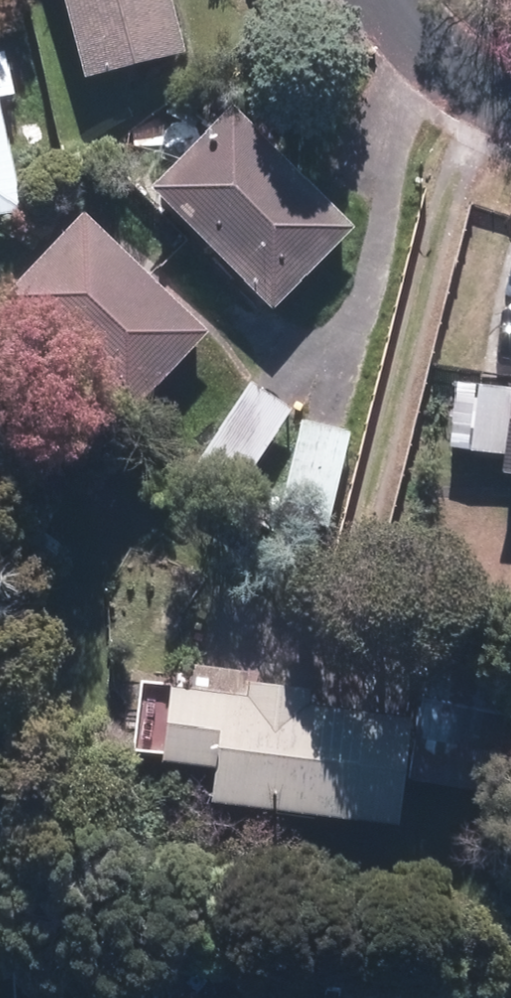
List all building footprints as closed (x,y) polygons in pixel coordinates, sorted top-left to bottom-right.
[(83,81),(191,54),(177,0),(63,0),(83,81)] [(28,211),(3,99),(14,97),(5,55),(0,56),(0,217),(28,211)] [(363,223),(241,103),(153,193),(274,312),(363,223)] [(212,330),(84,213),(6,299),(134,416),(212,330)] [(296,412),(249,379),(192,460),(240,493),(296,412)] [(509,476),(510,476),(510,381),(478,379),(475,451),(510,453),(509,476)] [(351,430),(302,420),(281,520),(330,530),(351,430)] [(189,688),(143,686),(139,751),(167,753),(167,762),(217,765),(215,803),(272,806),(271,810),(313,813),(312,818),(403,823),(409,712),(304,706),(305,689),(254,686),(255,673),(190,669),(189,688)] [(413,781),(507,793),(510,757),(510,684),(426,674),(413,781)]
